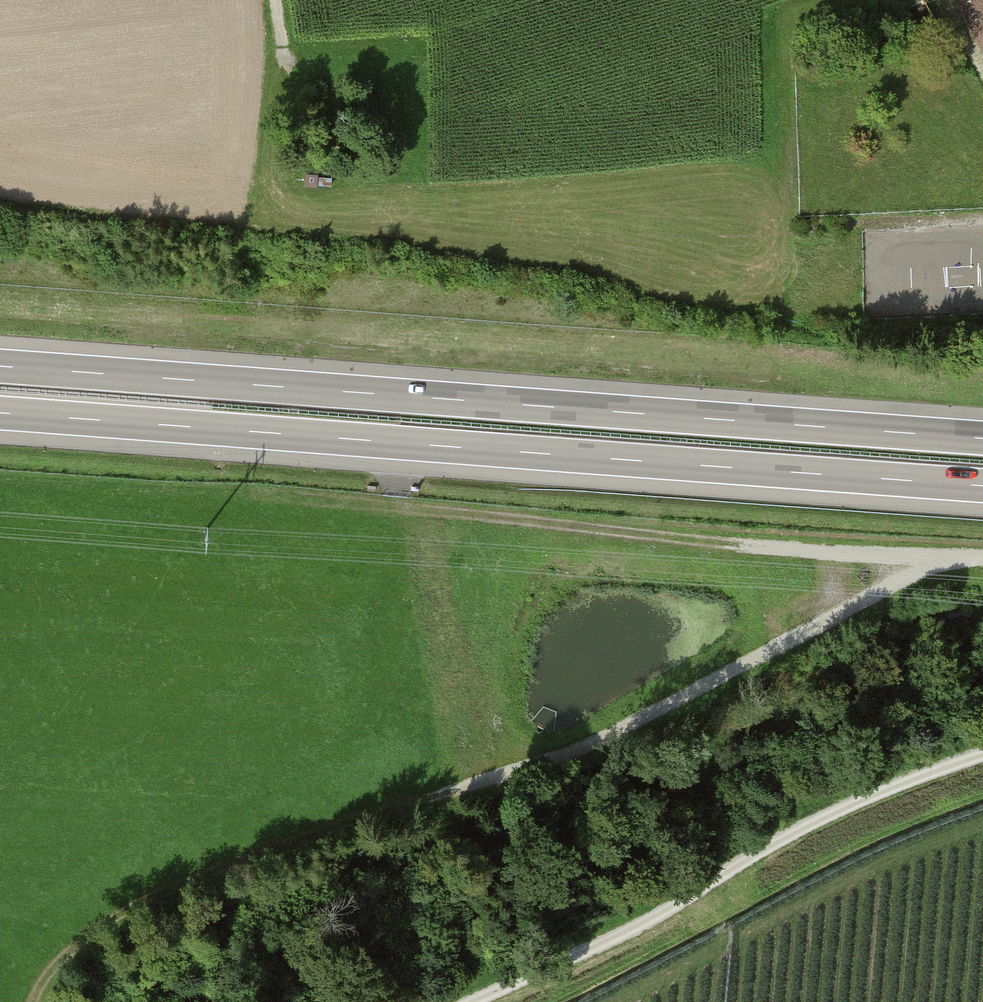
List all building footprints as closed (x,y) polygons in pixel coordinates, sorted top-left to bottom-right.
[(982,57),(982,0),(954,0),(982,57)]
